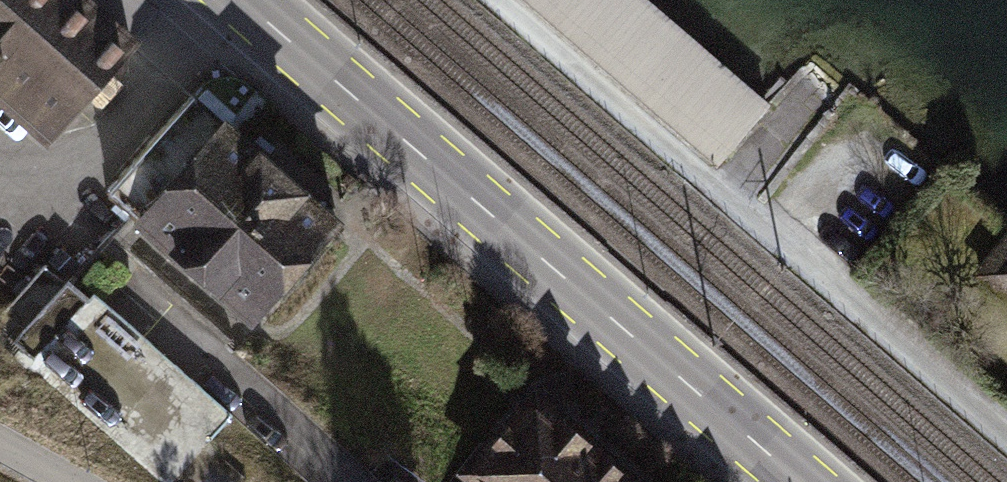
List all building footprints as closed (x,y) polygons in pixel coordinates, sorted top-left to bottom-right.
[(145,49),(90,0),(0,0),(0,94),(59,146),(145,49)] [(644,0),(522,0),(713,163),(764,103),(644,0)] [(260,331),(354,226),(204,94),(111,200),(260,331)] [(979,263),(1006,286),(1006,229),(979,263)] [(542,392),(465,481),(647,481),(542,392)]
